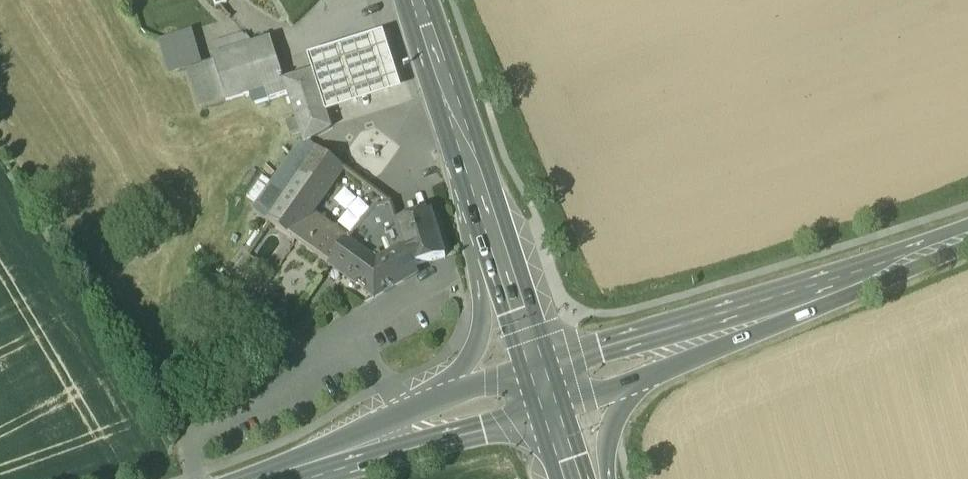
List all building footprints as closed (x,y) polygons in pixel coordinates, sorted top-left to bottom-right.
[(190,34),(166,41),(174,69),(198,62),(190,34)] [(246,37),(231,42),(234,53),(255,47),(246,36),(246,35),(246,34),(244,36),(245,37),(245,36),(246,37)] [(313,74),(326,117),(377,102),(403,94),(387,39),(361,47),(309,62),(313,74)] [(223,57),(213,60),(215,68),(226,101),(264,89),(284,82),(271,42),(255,47),(234,53),(223,57)] [(231,42),(219,44),(223,57),(234,53),(231,42)] [(215,68),(193,75),(204,108),(226,101),(215,68)] [(313,74),(284,82),(288,94),(296,118),(301,132),(304,143),(305,143),(305,144),(308,142),(330,129),(329,129),(330,129),(326,117),(313,74)] [(284,82),(264,89),(268,100),(288,94),(284,82)] [(296,118),(287,120),(292,135),(301,132),(296,118)] [(308,142),(305,144),(284,166),(300,178),(319,151),(308,142)] [(269,222),(269,223),(292,239),(310,215),(343,168),(319,151),(300,178),(269,222)] [(284,166),(253,210),(269,222),(300,178),(284,166)] [(389,204),(376,208),(350,240),(349,239),(348,241),(348,243),(377,263),(381,261),(381,262),(403,249),(396,223),(397,223),(391,203),(389,204)] [(397,223),(396,223),(403,249),(410,268),(414,267),(418,273),(445,257),(431,212),(397,223)] [(310,215),(292,239),(331,267),(348,243),(348,241),(310,215)] [(403,249),(381,262),(381,261),(377,263),(348,243),(331,267),(374,297),(375,297),(376,297),(418,273),(414,267),(410,268),(403,249)]
